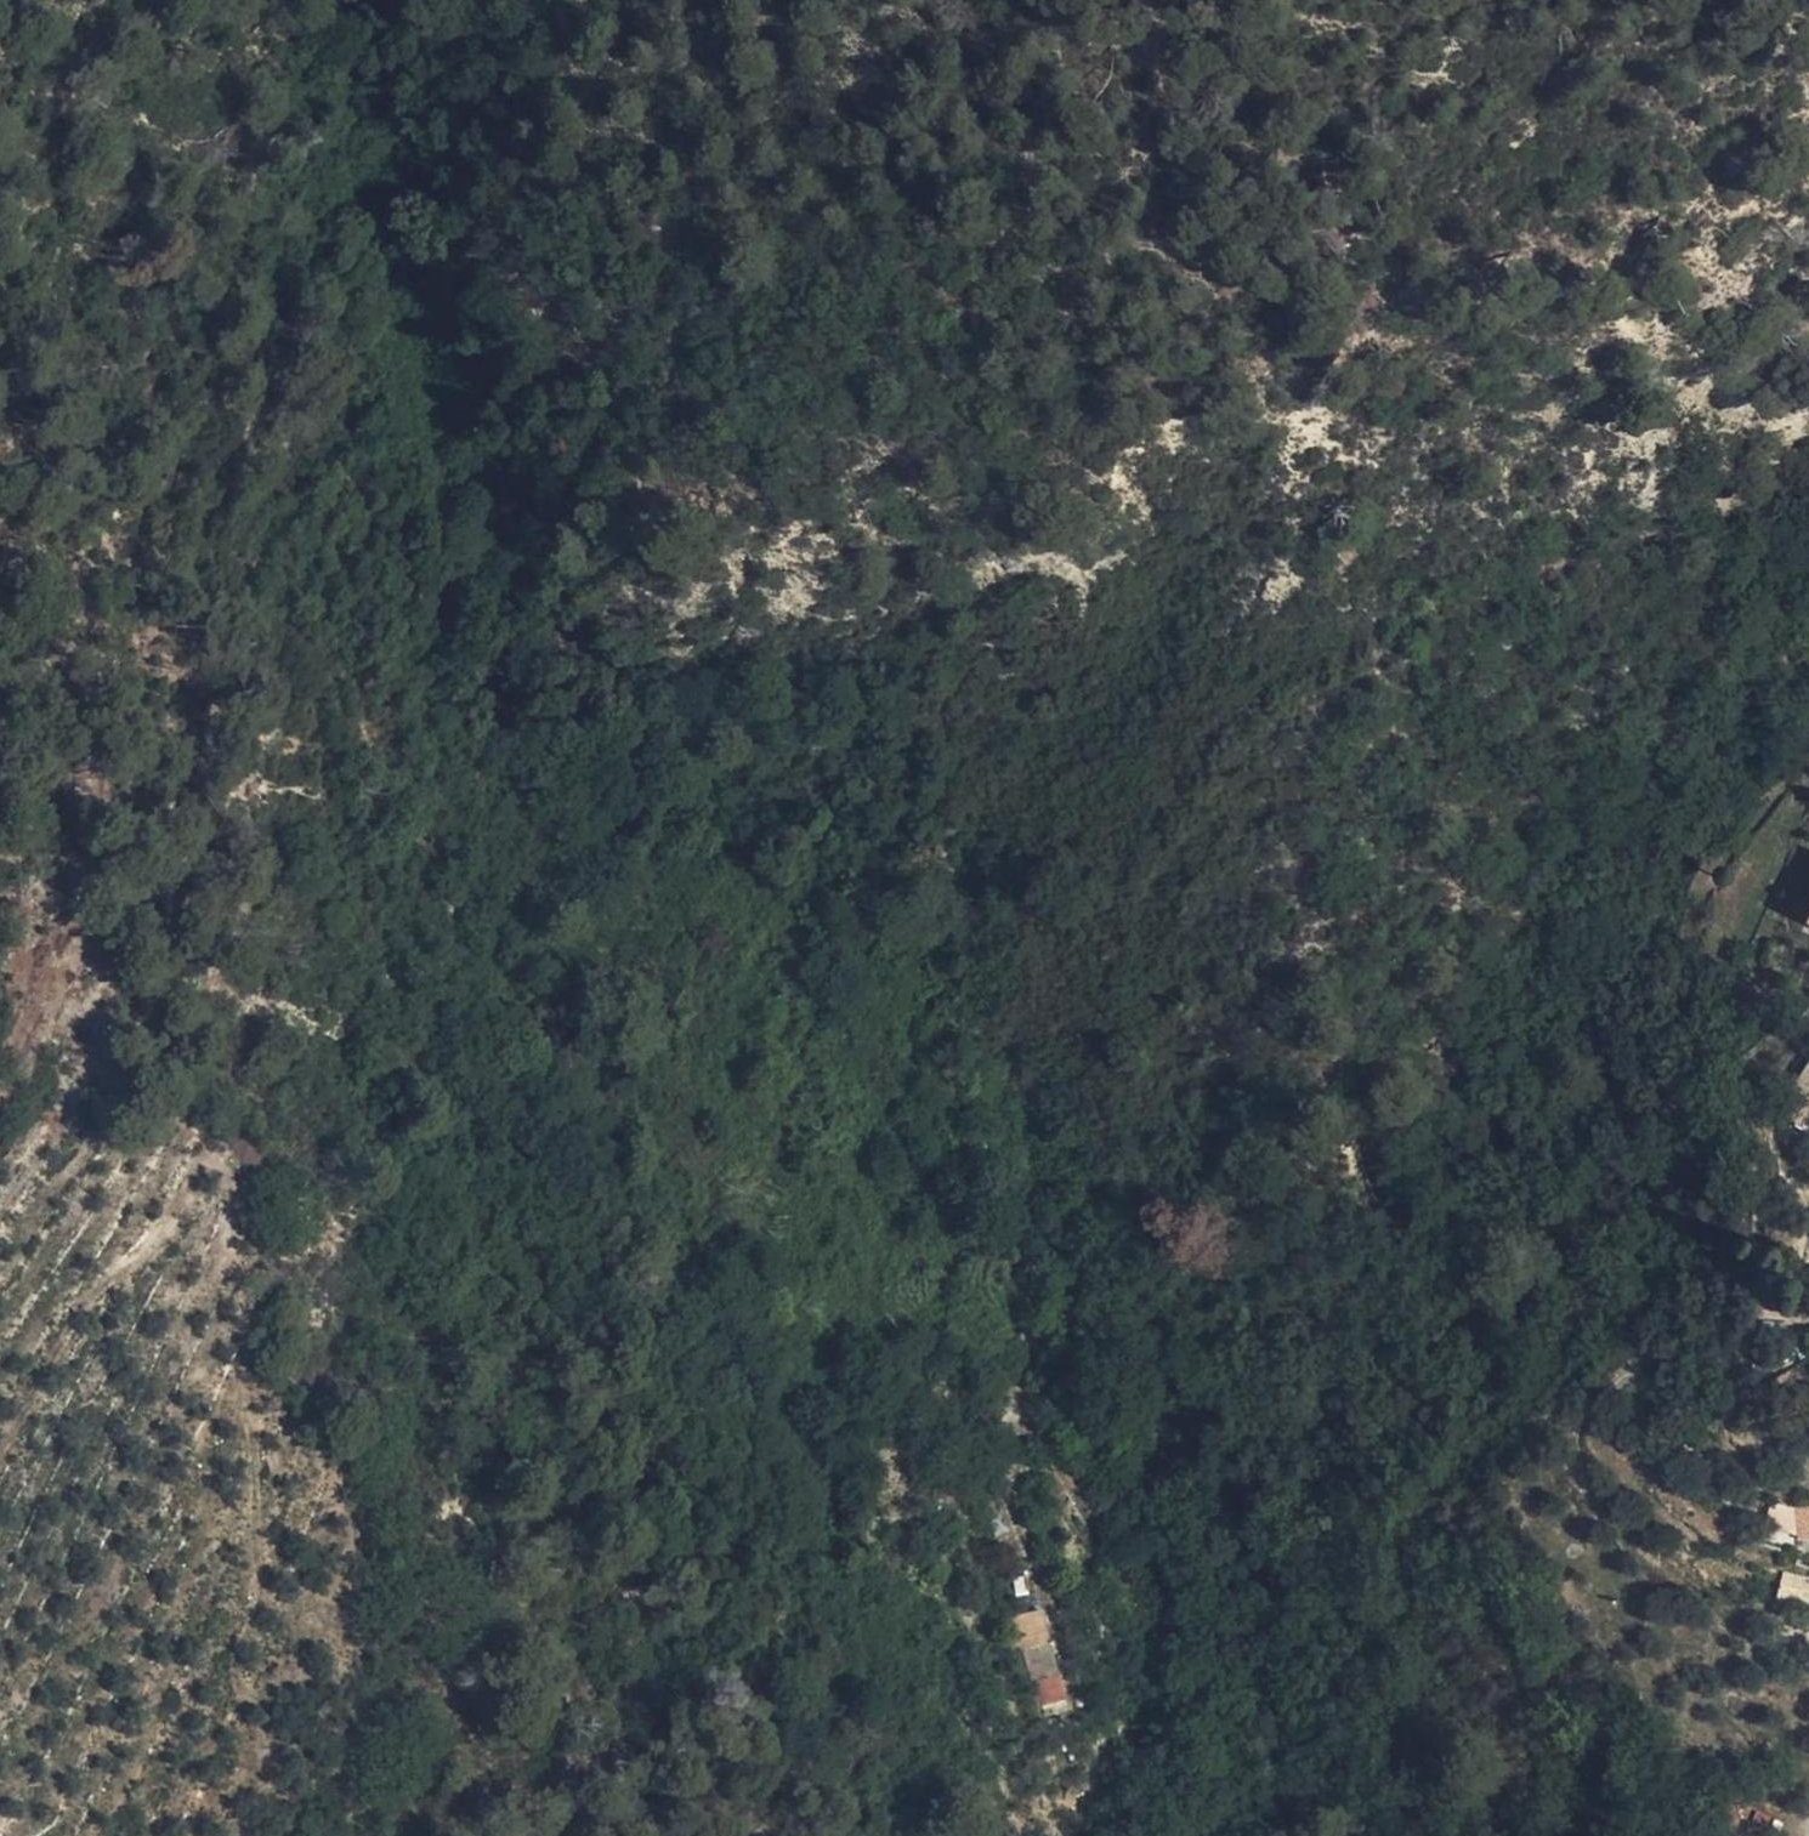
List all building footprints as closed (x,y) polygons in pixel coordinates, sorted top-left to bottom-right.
[(1801,1074),(1808,1063),(1808,1038),(1798,1030),(1777,1058),(1801,1074)] [(1795,1083),(1801,1074),(1777,1058),(1771,1066),(1795,1083)] [(1808,1132),(1808,1068),(1778,1107),(1808,1132)] [(1808,1601),(1808,1579),(1782,1572),(1777,1593),(1808,1601)] [(1041,1607),(1010,1617),(1038,1706),(1069,1697),(1041,1607)]
